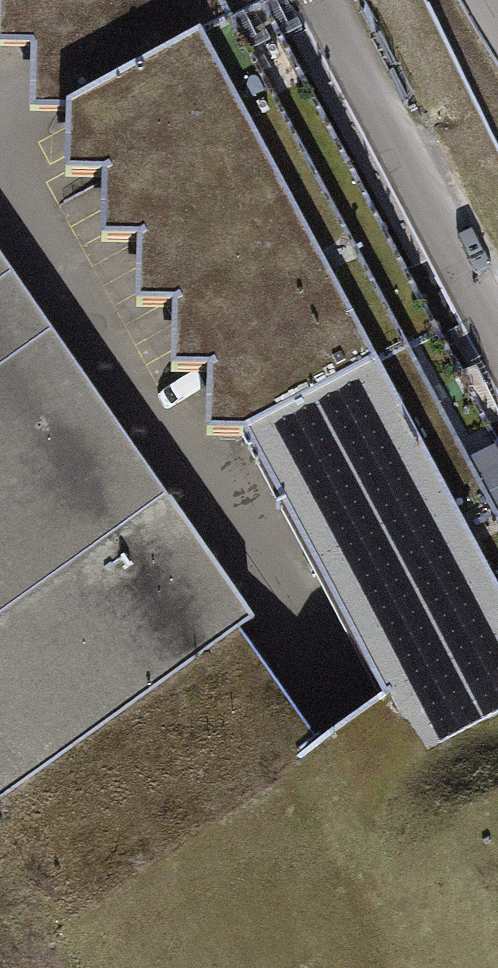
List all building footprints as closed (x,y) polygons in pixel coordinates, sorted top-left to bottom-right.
[(172,313),(368,205),(262,6),(230,23),(217,0),(0,0),(0,50),(30,52),(29,116),(66,116),(64,180),(102,182),(100,246),(136,248),(135,312),(172,313)] [(262,6),(258,0),(217,0),(230,23),(262,6)] [(388,700),(497,639),(497,445),(368,205),(172,313),(170,376),(207,377),(205,440),(244,441),(385,701),(388,700)] [(117,540),(170,504),(0,259),(0,369),(117,540)] [(0,369),(0,796),(237,632),(251,622),(170,504),(117,540),(0,369)] [(237,632),(0,796),(0,845),(57,929),(319,750),(237,632)] [(497,905),(497,639),(388,700),(497,905)]
